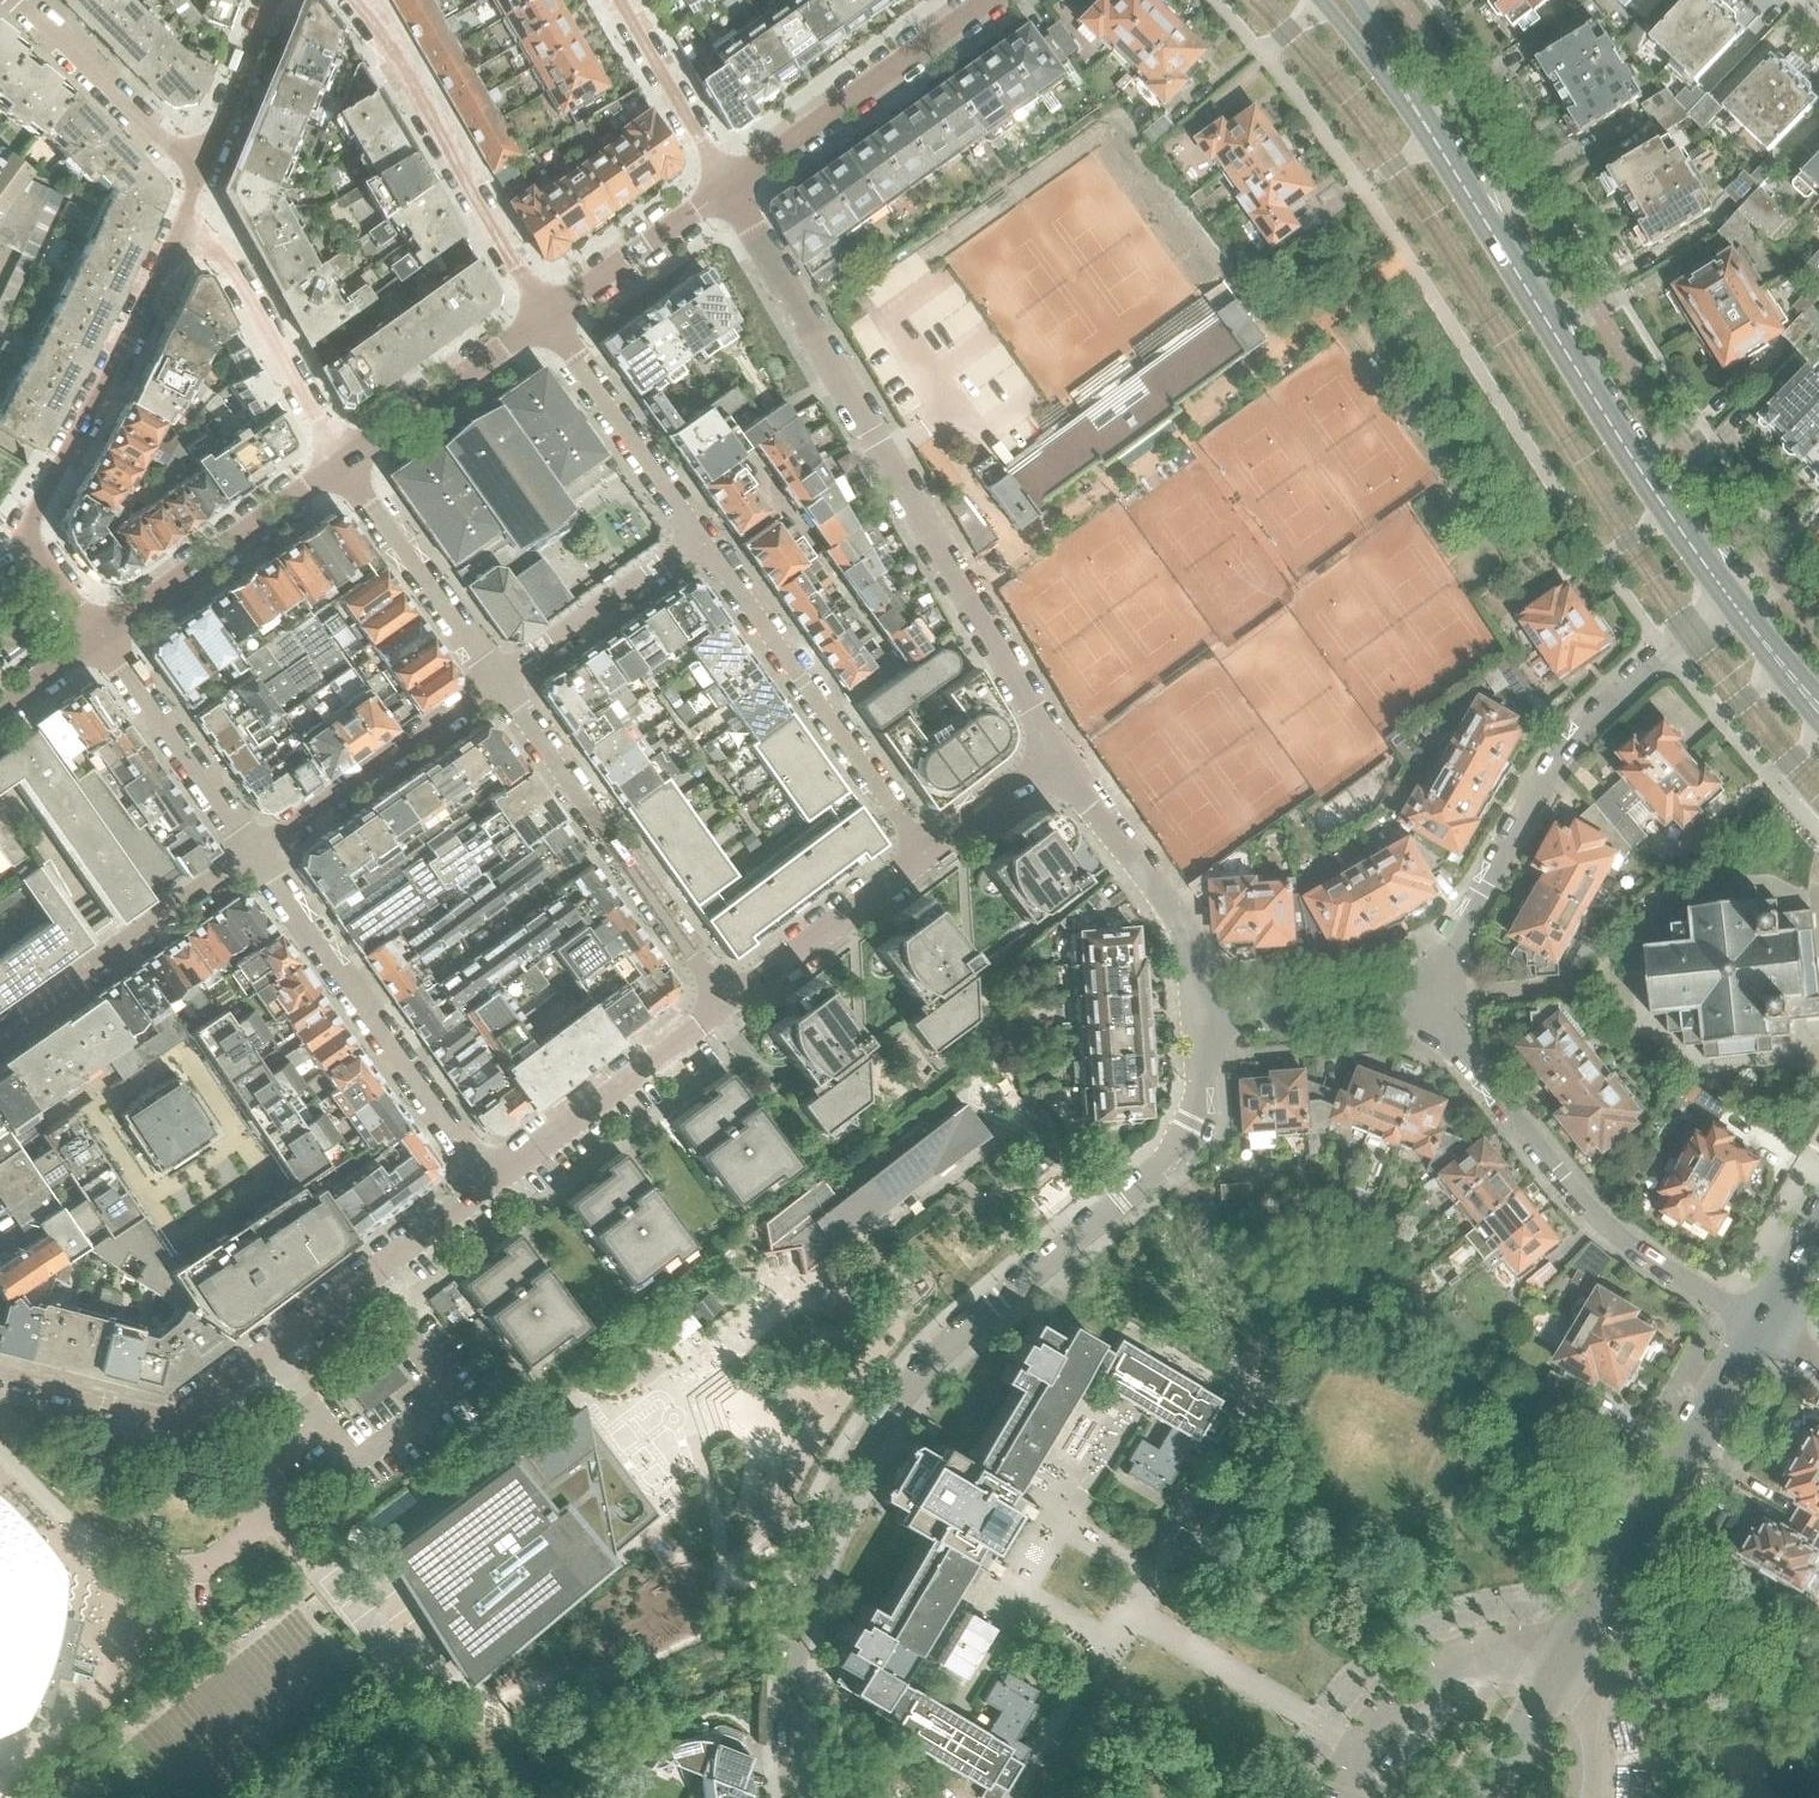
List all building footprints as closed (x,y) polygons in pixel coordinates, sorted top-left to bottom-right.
[(78,18),(97,0),(62,0),(69,7),(68,7),(69,8),(69,9),(78,18)] [(138,6),(132,0),(97,0),(78,18),(90,30),(90,29),(91,31),(92,30),(103,41),(138,6)] [(177,13),(188,5),(185,0),(168,0),(177,13)] [(208,1),(203,16),(208,22),(231,30),(242,0),(206,0),(208,1)] [(276,73),(318,90),(327,94),(337,70),(329,66),(333,57),(331,56),(341,30),(317,0),(305,2),(299,18),(299,19),(276,73)] [(395,5),(401,15),(426,0),(402,0),(395,5)] [(401,15),(408,27),(412,25),(438,10),(433,0),(426,0),(401,15)] [(534,0),(493,0),(504,18),(534,0)] [(518,43),(564,16),(563,14),(564,11),(560,4),(557,3),(555,0),(534,0),(504,18),(518,43)] [(818,0),(784,0),(783,1),(819,54),(822,52),(825,52),(832,47),(834,43),(844,36),(818,0)] [(855,0),(818,0),(844,36),(845,35),(849,35),(856,30),(857,26),(868,18),(855,0)] [(891,0),(855,0),(868,18),(872,18),(879,13),(880,10),(890,3),(892,6),(894,4),(891,0)] [(1115,50),(1158,5),(1153,0),(1109,0),(1097,12),(1092,8),(1079,22),(1101,43),(1104,40),(1115,50)] [(1489,4),(1498,16),(1506,17),(1514,27),(1519,24),(1525,32),(1541,20),(1535,12),(1552,0),(1489,0),(1489,4)] [(1584,69),(1616,50),(1599,23),(1607,17),(1591,0),(1556,21),(1564,34),(1555,39),(1559,46),(1553,52),(1534,63),(1545,82),(1551,79),(1556,87),(1554,94),(1560,103),(1564,104),(1594,86),(1584,69)] [(1633,2),(1629,6),(1644,19),(1662,0),(1631,0),(1633,2)] [(1675,61),(1725,8),(1716,0),(1687,0),(1651,39),(1675,61)] [(819,54),(783,1),(760,17),(797,69),(807,62),(811,62),(817,57),(819,54)] [(202,27),(188,5),(177,13),(192,34),(202,27)] [(1139,73),(1182,29),(1158,5),(1115,50),(1139,73)] [(128,68),(164,32),(138,6),(103,41),(115,53),(114,54),(115,55),(128,68)] [(1725,8),(1675,61),(1697,82),(1721,57),(1744,32),(1736,23),(1737,22),(1736,19),(1725,8)] [(412,25),(408,27),(415,39),(445,21),(438,10),(412,25)] [(454,16),(445,21),(453,34),(461,29),(454,16)] [(533,67),(579,41),(577,38),(578,35),(574,28),(571,27),(564,16),(518,43),(533,67)] [(795,71),(797,69),(760,17),(736,34),(774,86),(783,79),(787,79),(794,74),(795,71)] [(445,21),(415,39),(422,52),(453,34),(445,21)] [(1006,48),(1040,96),(1070,74),(1061,61),(1068,56),(1080,48),(1070,34),(1069,35),(1061,23),(1049,32),(1052,36),(1042,42),(1032,29),(1030,31),(1026,31),(1017,37),(1016,41),(1006,48)] [(19,50),(23,45),(7,33),(9,31),(0,24),(0,73),(19,50)] [(1182,29),(1139,73),(1150,84),(1146,88),(1168,110),(1182,97),(1177,92),(1202,67),(1196,61),(1205,52),(1182,29)] [(151,91),(185,54),(164,32),(128,68),(136,76),(137,77),(138,76),(149,88),(148,89),(151,91)] [(453,34),(422,52),(431,67),(462,49),(459,45),(453,34)] [(774,86),(736,34),(713,51),(752,105),(760,100),(762,99),(766,99),(773,94),(774,90),(776,89),(774,86)] [(469,40),(459,45),(462,49),(468,61),(478,55),(469,40)] [(533,67),(547,92),(593,65),(591,63),(592,59),(588,53),(585,52),(579,41),(533,67)] [(752,105),(713,51),(705,56),(703,53),(696,58),(689,45),(682,50),(689,63),(702,84),(701,85),(729,132),(737,133),(752,123),(751,122),(760,116),(752,105)] [(185,54),(151,91),(161,102),(162,101),(172,108),(197,103),(203,93),(204,94),(209,83),(208,82),(218,59),(204,53),(195,50),(188,46),(185,54)] [(1014,114),(1040,96),(1006,48),(1004,50),(1000,49),(992,55),(990,59),(980,66),(1014,114)] [(462,49),(431,67),(439,80),(469,63),(468,61),(462,49)] [(8,118),(46,70),(35,61),(34,62),(19,50),(0,73),(0,112),(8,118)] [(1644,96),(1616,50),(1584,69),(1594,86),(1564,104),(1567,105),(1572,113),(1566,117),(1578,136),(1611,116),(1635,102),(1635,101),(1644,96)] [(1724,108),(1747,130),(1798,77),(1786,66),(1782,65),(1781,66),(1772,58),(1752,79),(1724,108)] [(340,116),(380,93),(362,63),(358,66),(351,82),(338,113),(340,116)] [(469,63),(439,80),(447,93),(477,75),(473,69),(469,63)] [(593,65),(547,92),(562,117),(579,107),(580,108),(604,95),(602,91),(606,88),(605,86),(606,82),(602,76),(598,75),(593,65)] [(1014,114),(980,66),(978,68),(974,68),(966,74),(965,78),(954,85),(988,133),(1014,114)] [(46,70),(8,118),(16,124),(17,123),(33,135),(38,129),(68,91),(69,91),(52,78),(54,76),(46,70)] [(276,73),(249,139),(291,157),(305,123),(318,90),(276,73)] [(1124,89),(1134,79),(1128,73),(1118,84),(1124,89)] [(477,75),(447,93),(455,107),(485,89),(477,75)] [(1798,77),(1747,130),(1770,152),(1817,101),(1808,93),(1810,92),(1809,88),(1798,77)] [(963,150),(988,133),(954,85),(952,86),(948,86),(940,92),(939,96),(929,103),(963,150)] [(1690,112),(1706,95),(1698,86),(1692,93),(1687,88),(1676,98),(1680,102),(1690,112)] [(496,88),(488,93),(493,103),(502,99),(496,88)] [(1648,101),(1642,104),(1651,119),(1680,102),(1676,98),(1669,88),(1648,101)] [(485,89),(455,107),(463,122),(494,104),(493,103),(488,93),(485,89)] [(71,95),(68,91),(38,129),(57,146),(65,154),(99,120),(88,110),(88,111),(87,110),(86,110),(71,95)] [(416,154),(380,93),(340,116),(376,177),(416,154)] [(1706,95),(1690,112),(1688,114),(1691,116),(1704,130),(1724,109),(1708,93),(1706,95)] [(622,136),(655,182),(661,177),(664,180),(666,179),(670,180),(677,175),(678,170),(680,169),(681,163),(649,110),(631,123),(616,101),(606,107),(622,130),(618,132),(622,136)] [(1680,102),(1651,119),(1661,135),(1664,134),(1691,116),(1688,114),(1690,112),(1680,102)] [(963,150),(929,103),(927,104),(923,104),(915,110),(914,114),(904,121),(938,168),(963,150)] [(471,135),(502,118),(494,104),(463,122),(471,135)] [(1227,171),(1275,136),(1257,111),(1246,119),(1241,112),(1213,133),(1209,128),(1196,137),(1193,139),(1197,146),(1199,144),(1212,163),(1218,159),(1227,171)] [(1154,148),(1176,129),(1165,115),(1144,134),(1154,148)] [(1034,129),(1026,117),(1020,121),(1028,133),(1034,129)] [(478,148),(509,130),(502,118),(471,135),(478,148)] [(87,180),(94,173),(120,145),(109,133),(110,133),(109,132),(109,131),(99,120),(65,154),(63,156),(87,180)] [(330,134),(333,125),(320,120),(317,128),(330,134)] [(938,168),(904,121),(902,123),(898,122),(890,128),(889,132),(878,139),(912,187),(938,168)] [(1746,203),(1739,210),(1752,222),(1778,247),(1799,225),(1798,224),(1818,202),(1818,126),(1802,144),(1815,157),(1801,172),(1793,181),(1794,187),(1805,197),(1810,196),(1811,197),(1792,218),(1772,200),(1784,188),(1771,176),(1762,186),(1761,187),(1746,203)] [(326,143),(329,135),(318,130),(315,138),(326,143)] [(486,161),(516,143),(509,130),(478,148),(486,161)] [(1008,145),(1001,135),(993,141),(1000,151),(1008,145)] [(1630,215),(1637,217),(1669,197),(1659,179),(1705,153),(1701,147),(1688,155),(1685,148),(1681,150),(1671,135),(1662,140),(1661,139),(1620,163),(1621,164),(1620,166),(1605,174),(1616,194),(1622,191),(1627,199),(1625,206),(1630,215)] [(647,187),(655,182),(622,136),(602,150),(635,196),(635,195),(639,196),(647,190),(647,187)] [(1240,203),(1294,163),(1275,136),(1227,171),(1244,194),(1238,199),(1240,203)] [(558,137),(551,141),(555,149),(563,144),(558,137)] [(247,232),(287,210),(282,201),(274,198),(278,190),(284,193),(287,191),(291,190),(295,182),(286,181),(282,179),(291,157),(249,139),(226,195),(247,232)] [(887,205),(912,187),(878,139),(877,141),(873,140),(865,146),(864,150),(853,157),(887,205)] [(486,161),(495,175),(512,165),(524,157),(516,143),(486,161)] [(111,189),(153,211),(154,211),(161,191),(160,182),(147,170),(136,159),(137,159),(122,144),(120,145),(94,173),(111,189)] [(17,188),(24,178),(29,171),(0,147),(0,215),(17,188)] [(635,196),(602,150),(580,166),(613,212),(613,211),(617,212),(625,206),(625,203),(635,196)] [(1669,197),(1637,217),(1642,225),(1637,228),(1648,247),(1669,235),(1706,214),(1705,213),(1714,207),(1713,205),(1705,191),(1709,189),(1692,161),(1705,153),(1659,179),(1669,197)] [(386,222),(389,221),(438,192),(416,154),(376,177),(343,197),(343,198),(339,200),(343,208),(348,205),(349,207),(368,195),(383,222),(368,233),(356,242),(360,247),(372,238),(379,248),(397,236),(386,222)] [(980,165),(972,154),(968,157),(976,168),(980,165)] [(1752,176),(1761,187),(1762,186),(1771,176),(1782,165),(1771,155),(1752,176)] [(887,205),(853,157),(852,159),(847,159),(839,164),(838,168),(828,176),(862,223),(887,205)] [(327,179),(340,170),(335,162),(321,170),(327,179)] [(1294,163),(1240,203),(1272,247),(1275,244),(1297,227),(1294,222),(1295,222),(1291,216),(1307,204),(1302,198),(1313,190),(1294,163)] [(568,244),(530,188),(528,189),(512,165),(495,175),(544,261),(551,262),(552,261),(556,261),(564,256),(565,252),(566,251),(564,247),(568,244)] [(603,218),(613,212),(580,166),(559,181),(591,227),(595,228),(603,222),(603,218)] [(1746,203),(1761,187),(1752,176),(1745,170),(1725,191),(1736,201),(1740,197),(1746,203)] [(862,223),(828,176),(826,177),(822,177),(814,182),(813,186),(802,194),(823,221),(839,244),(842,242),(840,239),(862,223)] [(17,188),(26,192),(36,183),(24,178),(17,188)] [(582,234),(591,227),(559,181),(539,196),(532,186),(530,188),(568,244),(570,243),(573,243),(581,237),(582,234)] [(46,200),(59,193),(36,183),(26,192),(46,200)] [(42,207),(46,200),(26,192),(17,188),(0,215),(0,243),(20,253),(35,223),(42,207)] [(147,225),(153,211),(111,189),(96,218),(97,219),(142,239),(148,227),(147,227),(148,226),(147,225)] [(404,228),(411,238),(450,214),(438,192),(389,221),(395,230),(398,228),(400,231),(404,228)] [(42,207),(55,209),(62,195),(59,193),(46,200),(42,207)] [(792,239),(823,221),(802,194),(798,197),(795,193),(793,195),(788,194),(780,199),(779,204),(777,206),(776,213),(792,239)] [(334,216),(328,206),(320,211),(326,220),(334,216)] [(45,230),(55,209),(42,207),(35,223),(45,230)] [(282,296),(319,268),(295,226),(287,210),(247,232),(282,296)] [(1731,244),(1752,222),(1739,210),(1719,232),(1731,244)] [(1211,222),(1218,216),(1214,211),(1207,216),(1211,222)] [(421,269),(432,260),(438,256),(464,237),(450,214),(411,238),(409,239),(410,240),(401,247),(408,255),(390,267),(397,277),(384,287),(388,292),(420,268),(421,269)] [(135,254),(142,239),(97,219),(83,248),(127,269),(133,255),(134,255),(135,254)] [(853,264),(839,244),(823,221),(792,239),(822,291),(832,284),(829,281),(853,264)] [(31,260),(45,230),(35,223),(20,253),(31,260)] [(326,223),(317,228),(319,232),(328,227),(326,223)] [(342,251),(335,240),(326,246),(333,257),(342,251)] [(282,296),(297,323),(335,295),(336,294),(326,280),(333,275),(326,266),(328,264),(338,278),(355,265),(348,255),(360,247),(356,242),(319,268),(282,296)] [(1693,278),(1677,288),(1690,307),(1684,311),(1686,315),(1698,334),(1770,291),(1766,285),(1755,268),(1756,267),(1743,247),(1737,251),(1734,247),(1714,258),(1698,268),(1690,273),(1693,278)] [(119,285),(127,269),(83,248),(68,277),(114,300),(120,287),(119,287),(120,285),(119,285)] [(18,288),(31,260),(20,253),(6,282),(18,288)] [(1803,270),(1816,283),(1818,279),(1818,253),(1803,270)] [(447,269),(438,256),(432,260),(441,273),(447,269)] [(414,308),(438,349),(495,308),(498,295),(478,261),(466,270),(463,267),(411,304),(414,308)] [(437,272),(431,264),(424,269),(430,277),(437,272)] [(674,288),(715,346),(739,328),(733,320),(737,317),(712,273),(708,275),(702,268),(674,288)] [(229,354),(243,344),(203,273),(190,273),(190,274),(176,303),(219,328),(221,336),(222,336),(229,354)] [(107,314),(114,300),(68,277),(53,307),(98,329),(105,314),(106,315),(106,313),(107,314)] [(1810,289),(1812,291),(1818,298),(1818,279),(1816,283),(1810,289)] [(18,288),(6,282),(0,296),(0,317),(3,318),(18,288)] [(1108,467),(1183,413),(1179,407),(1269,342),(1232,292),(1225,282),(1198,302),(997,448),(970,468),(977,477),(1013,526),(1103,461),(1108,467)] [(320,341),(354,317),(378,300),(388,292),(384,287),(374,294),(367,284),(349,297),(359,311),(356,313),(350,303),(344,308),(335,295),(297,323),(310,348),(320,341)] [(698,357),(715,346),(674,288),(649,306),(684,355),(692,349),(698,357)] [(1802,315),(1803,316),(1804,315),(1818,300),(1812,291),(1810,289),(1793,306),(1798,311),(1802,315)] [(1770,291),(1698,334),(1707,347),(1708,351),(1714,347),(1726,367),(1728,366),(1730,369),(1744,360),(1745,362),(1769,347),(1766,341),(1782,332),(1779,329),(1790,322),(1780,305),(1778,305),(1770,291)] [(378,300),(354,317),(358,322),(368,315),(370,316),(383,307),(378,300)] [(213,342),(221,336),(219,328),(176,303),(164,328),(208,353),(213,342)] [(684,355),(649,306),(625,322),(666,380),(681,369),(675,361),(684,355)] [(90,344),(98,329),(53,307),(38,336),(84,359),(91,346),(90,346),(91,345),(90,344)] [(373,395),(438,349),(414,308),(348,354),(373,395)] [(1802,315),(1783,335),(1784,336),(1795,346),(1815,325),(1804,315),(1803,316),(1802,315)] [(597,342),(638,399),(653,389),(664,381),(666,380),(625,322),(597,342)] [(208,353),(164,328),(152,353),(196,377),(208,353)] [(77,373),(84,359),(38,336),(24,365),(67,388),(75,373),(76,374),(77,372),(77,373)] [(320,341),(310,348),(315,356),(326,348),(320,341)] [(235,369),(222,377),(228,385),(257,370),(244,346),(243,344),(229,354),(228,356),(235,369)] [(185,401),(196,377),(152,353),(140,377),(185,401)] [(355,408),(373,395),(348,354),(324,372),(343,405),(355,408)] [(1785,441),(1818,405),(1818,376),(1809,366),(1803,372),(1789,359),(1769,380),(1782,393),(1780,396),(1776,391),(1774,393),(1766,402),(1771,407),(1760,418),(1760,424),(1765,429),(1771,427),(1785,441)] [(59,402),(67,388),(24,365),(23,364),(10,390),(54,415),(60,404),(60,403),(59,402)] [(273,398),(257,370),(228,385),(238,400),(226,408),(236,422),(247,414),(255,408),(273,398)] [(552,491),(605,454),(547,373),(534,371),(490,402),(489,405),(492,409),(475,421),(473,419),(460,428),(462,430),(444,442),(442,438),(438,438),(394,469),(392,483),(450,564),(502,527),(513,543),(563,507),(552,491)] [(184,402),(185,401),(140,377),(127,401),(164,421),(167,424),(184,402)] [(681,459),(730,424),(723,413),(742,399),(732,385),(704,405),(663,434),(681,459)] [(653,389),(638,399),(660,431),(675,420),(653,389)] [(54,415),(10,390),(0,409),(0,428),(33,449),(43,431),(44,431),(45,430),(54,415)] [(245,486),(268,470),(236,422),(226,408),(216,393),(204,406),(213,418),(223,434),(215,441),(245,486)] [(295,439),(273,398),(255,408),(263,420),(255,426),(247,414),(236,422),(268,470),(292,453),(293,453),(296,439),(295,439)] [(771,431),(793,415),(784,400),(760,417),(771,431)] [(155,439),(164,421),(127,401),(115,424),(171,455),(172,453),(175,445),(162,438),(155,439)] [(1818,446),(1818,405),(1785,441),(1784,442),(1785,443),(1785,450),(1791,455),(1798,456),(1804,462),(1818,446)] [(805,438),(793,415),(771,431),(754,443),(769,464),(805,438)] [(731,459),(754,443),(771,431),(760,417),(760,416),(736,433),(730,424),(681,459),(698,483),(731,459)] [(169,458),(171,455),(115,424),(102,447),(138,468),(147,451),(151,458),(164,466),(169,458)] [(245,486),(215,441),(207,429),(182,446),(196,465),(198,468),(222,502),(245,486)] [(783,484),(817,459),(805,438),(769,464),(783,484)] [(171,455),(169,458),(164,466),(200,518),(222,502),(198,468),(185,477),(182,473),(180,474),(172,462),(177,458),(183,466),(193,468),(196,465),(182,446),(178,440),(175,445),(172,453),(171,455)] [(1804,462),(1818,475),(1817,476),(1818,476),(1816,482),(1818,485),(1818,446),(1804,462)] [(128,485),(138,468),(102,447),(89,471),(135,498),(142,488),(135,484),(128,485)] [(698,483),(715,508),(756,479),(753,474),(745,480),(731,459),(698,483)] [(783,484),(798,505),(830,482),(817,459),(783,484)] [(163,468),(153,478),(144,485),(178,534),(200,518),(164,466),(163,468)] [(135,498),(89,471),(76,493),(111,515),(117,505),(113,503),(117,495),(120,503),(129,508),(135,498)] [(798,505),(812,525),(842,504),(853,497),(841,474),(830,482),(798,505)] [(869,487),(862,475),(852,481),(856,488),(854,489),(856,493),(869,487)] [(759,483),(756,479),(715,508),(733,533),(766,509),(751,488),(759,483)] [(156,549),(178,534),(144,485),(142,488),(135,498),(141,502),(149,503),(133,514),(156,549)] [(997,539),(961,490),(945,502),(976,554),(989,545),(997,539)] [(135,565),(110,531),(117,526),(117,518),(111,515),(76,493),(66,510),(63,519),(63,529),(67,541),(86,569),(98,578),(108,579),(120,576),(135,565)] [(855,526),(842,504),(812,525),(827,546),(855,526)] [(156,549),(133,514),(117,526),(110,531),(135,565),(156,549)] [(369,573),(380,566),(345,517),(345,516),(331,514),(319,523),(351,566),(359,559),(369,573)] [(741,545),(756,565),(799,535),(791,525),(782,532),(775,521),(741,545)] [(351,566),(319,523),(319,522),(295,540),(331,591),(332,590),(331,588),(344,578),(346,580),(356,574),(351,566)] [(867,548),(855,526),(827,546),(823,549),(837,569),(867,548)] [(756,565),(771,586),(813,556),(799,535),(756,565)] [(889,543),(885,537),(884,536),(874,543),(879,550),(889,543)] [(322,597),(331,591),(295,540),(272,557),(301,598),(307,606),(320,595),(322,597)] [(879,570),(867,548),(837,569),(852,590),(879,570)] [(771,586),(785,606),(816,583),(809,574),(821,567),(813,556),(771,586)] [(1005,567),(997,556),(989,562),(997,573),(1005,567)] [(301,598),(272,557),(248,573),(277,615),(301,598)] [(323,622),(332,635),(396,589),(380,566),(369,573),(330,601),(337,611),(323,622)] [(542,623),(503,568),(493,566),(479,575),(478,574),(473,577),(474,579),(465,586),(503,639),(503,640),(506,640),(507,637),(513,638),(513,642),(516,642),(542,623)] [(891,592),(879,570),(852,590),(866,610),(891,592)] [(255,631),(277,615),(248,573),(225,589),(225,590),(255,631)] [(785,606),(799,626),(830,605),(842,596),(827,575),(816,583),(785,606)] [(706,635),(725,621),(699,584),(685,581),(685,582),(674,589),(706,635)] [(1542,648),(1588,616),(1572,594),(1573,593),(1567,584),(1520,617),(1542,648)] [(361,648),(412,612),(396,589),(332,635),(341,647),(354,638),(361,648)] [(688,647),(706,635),(674,589),(656,602),(688,647)] [(231,648),(255,631),(225,590),(201,606),(231,648)] [(866,610),(884,635),(907,619),(906,618),(891,592),(866,610)] [(688,647),(656,602),(634,617),(661,654),(676,643),(682,652),(688,647)] [(799,626),(814,647),(844,625),(856,617),(849,607),(838,615),(830,605),(799,626)] [(231,648),(201,606),(191,613),(173,626),(205,671),(218,661),(229,676),(232,674),(238,683),(250,674),(241,661),(231,648)] [(287,627),(370,745),(394,728),(348,666),(310,611),(287,627)] [(365,681),(429,635),(412,612),(361,648),(369,657),(355,667),(365,681)] [(907,619),(884,635),(903,663),(923,648),(923,647),(931,641),(914,613),(906,618),(907,619)] [(1588,616),(1542,648),(1563,678),(1610,645),(1604,636),(1603,637),(1588,616)] [(668,663),(661,654),(634,617),(615,631),(653,686),(657,684),(650,674),(651,673),(652,674),(668,663)] [(28,636),(15,618),(0,628),(0,654),(1,656),(28,636)] [(706,635),(688,647),(696,659),(687,666),(690,671),(737,638),(725,621),(706,635)] [(828,667),(859,645),(870,637),(867,632),(855,640),(844,625),(814,647),(828,667)] [(207,737),(247,708),(232,687),(214,700),(207,690),(201,695),(191,681),(205,671),(173,626),(154,639),(154,640),(151,642),(149,656),(186,707),(207,737)] [(370,745),(287,627),(264,644),(346,761),(370,745)] [(653,686),(615,631),(596,644),(622,682),(637,671),(643,679),(649,689),(653,686)] [(271,639),(266,633),(259,638),(264,644),(271,639)] [(387,683),(394,693),(444,657),(429,635),(365,681),(373,692),(387,683)] [(703,689),(750,656),(737,638),(690,671),(703,689)] [(292,732),(308,755),(324,777),(346,761),(264,644),(241,661),(250,674),(279,714),(292,732)] [(621,682),(622,682),(596,644),(576,658),(608,703),(614,699),(613,699),(627,690),(621,682)] [(859,645),(828,667),(843,687),(885,657),(878,647),(866,655),(859,645)] [(871,727),(946,673),(949,668),(949,663),(948,658),(945,654),(940,651),(935,650),(930,651),(855,704),(871,727)] [(1503,675),(1517,665),(1509,654),(1495,663),(1503,675)] [(716,708),(726,701),(763,675),(750,656),(703,689),(716,708)] [(444,657),(394,693),(380,702),(397,726),(453,686),(456,672),(455,672),(444,657)] [(608,703),(576,658),(557,671),(590,717),(606,706),(605,705),(608,703)] [(1510,685),(1503,675),(1495,663),(1482,672),(1497,694),(1510,685)] [(1534,689),(1517,665),(1503,675),(1510,685),(1519,699),(1534,689)] [(1008,738),(1008,730),(1007,723),(1004,717),(975,667),(941,692),(955,711),(914,735),(899,714),(874,732),(929,808),(996,757),(1002,752),(1006,745),(1008,738)] [(569,732),(590,717),(557,671),(545,680),(544,680),(541,694),(542,694),(569,732)] [(279,714),(250,674),(238,683),(232,687),(247,708),(249,710),(261,727),(279,714)] [(730,727),(777,694),(763,675),(726,701),(736,714),(726,721),(730,727)] [(102,741),(127,723),(99,685),(91,683),(76,695),(76,694),(70,698),(97,734),(102,741)] [(674,708),(682,702),(670,685),(670,684),(662,690),(674,708)] [(569,732),(584,753),(630,720),(642,711),(636,702),(637,700),(628,689),(627,690),(613,699),(614,699),(623,713),(615,718),(606,706),(590,717),(569,732)] [(742,724),(753,739),(790,713),(777,694),(730,727),(733,731),(742,724)] [(1476,695),(1455,731),(1512,764),(1523,745),(1518,742),(1519,740),(1518,740),(1523,731),(1517,728),(1520,722),(1491,705),(1493,701),(1481,694),(1479,697),(1476,695)] [(70,698),(55,709),(55,710),(82,744),(82,745),(97,734),(70,698)] [(682,702),(674,708),(683,721),(691,715),(683,703),(682,702)] [(261,727),(249,710),(247,708),(207,737),(222,758),(262,729),(261,727)] [(82,744),(55,710),(35,724),(61,759),(67,755),(82,744)] [(748,744),(761,762),(804,732),(790,713),(753,739),(748,744)] [(233,774),(292,732),(279,714),(261,727),(262,729),(222,758),(233,774)] [(595,769),(641,736),(632,722),(631,722),(630,720),(584,753),(595,769)] [(710,739),(698,721),(688,728),(701,745),(710,739)] [(1675,772),(1690,759),(1676,744),(1681,739),(1666,722),(1641,745),(1636,739),(1634,741),(1632,739),(1620,750),(1621,752),(1619,754),(1630,766),(1621,773),(1626,778),(1597,804),(1614,825),(1626,814),(1624,812),(1640,798),(1642,800),(1675,772)] [(95,752),(105,766),(140,742),(127,723),(102,741),(84,754),(87,758),(95,752)] [(500,787),(525,770),(494,728),(494,727),(481,725),(465,737),(500,787)] [(31,728),(0,750),(0,755),(11,771),(7,774),(112,926),(150,899),(31,728)] [(1455,731),(1438,760),(1496,794),(1507,775),(1508,776),(1514,765),(1512,764),(1455,731)] [(249,797),(280,774),(308,755),(292,732),(233,774),(249,797)] [(761,762),(774,781),(817,751),(804,732),(761,762)] [(608,787),(654,754),(666,746),(660,737),(649,746),(641,736),(595,769),(608,787)] [(488,783),(494,791),(500,787),(465,737),(440,754),(477,805),(486,799),(486,797),(480,789),(488,783)] [(119,785),(153,761),(140,742),(105,766),(96,773),(109,792),(119,785)] [(724,757),(717,747),(707,753),(715,764),(724,757)] [(788,800),(831,770),(817,751),(774,781),(788,800)] [(468,812),(477,805),(440,754),(439,755),(416,771),(445,812),(459,802),(466,812),(468,812)] [(622,807),(659,780),(653,772),(661,766),(654,754),(608,787),(622,807)] [(324,777),(308,755),(280,774),(296,797),(324,777)] [(1675,772),(1642,800),(1667,828),(1669,826),(1679,838),(1682,836),(1689,830),(1690,830),(1704,817),(1701,813),(1724,793),(1726,792),(1721,786),(1722,786),(1707,768),(1702,773),(1690,759),(1675,772)] [(1421,784),(1418,788),(1478,824),(1490,805),(1491,805),(1497,795),(1496,794),(1438,760),(1423,786),(1421,784)] [(119,785),(132,803),(166,779),(153,761),(119,785)] [(734,773),(728,765),(720,771),(726,779),(734,773)] [(525,770),(500,787),(494,791),(486,797),(486,799),(494,809),(475,822),(483,834),(541,793),(525,770)] [(824,805),(845,790),(831,770),(788,800),(803,820),(824,805)] [(445,812),(416,771),(415,772),(391,788),(428,839),(442,829),(435,820),(445,812)] [(273,813),(296,797),(280,774),(249,797),(259,810),(259,811),(273,813)] [(622,807),(636,827),(680,796),(666,776),(659,780),(622,807)] [(156,840),(192,815),(179,797),(166,779),(132,803),(145,822),(144,822),(155,837),(154,838),(156,840)] [(428,839),(391,788),(367,805),(396,847),(416,833),(416,835),(422,843),(428,839)] [(1413,837),(1438,857),(1446,862),(1447,862),(1454,850),(1461,853),(1478,824),(1418,788),(1399,822),(1417,832),(1413,837)] [(717,895),(695,910),(729,958),(843,872),(882,843),(845,790),(824,805),(829,811),(717,895)] [(502,856),(523,842),(558,817),(541,793),(483,834),(499,859),(502,856)] [(636,827),(650,846),(694,815),(680,796),(636,827)] [(758,806),(752,797),(744,803),(749,812),(758,806)] [(1626,859),(1633,849),(1614,825),(1597,804),(1590,809),(1594,813),(1580,825),(1578,824),(1573,832),(1567,829),(1565,831),(1559,827),(1545,850),(1604,884),(1620,856),(1626,859)] [(396,847),(367,805),(366,806),(366,807),(344,823),(379,873),(403,856),(398,850),(383,860),(381,857),(396,847)] [(1088,872),(1097,865),(1062,819),(1060,816),(1055,813),(1048,810),(1042,810),(1035,812),(1029,815),(998,839),(1006,850),(983,868),(1023,921),(1048,901),(1055,911),(1079,894),(1095,881),(1088,872)] [(499,859),(483,834),(475,822),(468,812),(466,812),(444,827),(477,874),(481,871),(502,901),(523,886),(502,856),(499,859)] [(1614,825),(1633,849),(1634,849),(1648,836),(1629,812),(1626,814),(1614,825)] [(171,859),(206,834),(192,815),(156,840),(168,858),(170,857),(171,859)] [(663,865),(707,834),(694,815),(650,846),(663,865)] [(572,837),(558,817),(523,842),(537,862),(572,837)] [(342,823),(318,840),(347,882),(353,878),(359,887),(365,883),(366,882),(379,873),(344,823),(342,824),(342,823)] [(0,826),(0,871),(9,864),(22,855),(0,826)] [(481,916),(502,901),(481,871),(477,874),(444,827),(442,829),(428,839),(422,843),(454,890),(460,886),(481,916)] [(759,842),(753,833),(746,838),(752,847),(759,842)] [(206,834),(171,859),(183,876),(218,852),(206,834)] [(663,865),(677,885),(721,854),(707,834),(663,865)] [(1413,836),(1374,857),(1408,918),(1427,907),(1424,902),(1426,901),(1425,900),(1433,895),(1428,886),(1434,882),(1431,877),(1444,870),(1441,865),(1446,862),(1438,857),(1413,837),(1413,836)] [(572,837),(537,862),(543,871),(547,877),(583,852),(572,837)] [(347,882),(318,840),(301,852),(300,852),(298,866),(332,913),(362,891),(359,887),(353,878),(347,882)] [(1365,862),(1343,875),(1377,935),(1378,936),(1398,924),(1399,926),(1409,920),(1408,918),(1374,857),(1364,841),(1359,845),(1364,855),(1361,857),(1365,862)] [(543,871),(537,862),(523,842),(502,856),(523,886),(543,871)] [(418,915),(438,901),(454,890),(422,843),(403,856),(379,873),(366,882),(365,883),(359,887),(362,891),(332,913),(361,955),(396,930),(418,915)] [(1604,884),(1545,850),(1536,866),(1543,869),(1541,872),(1542,872),(1537,881),(1589,911),(1604,884)] [(677,885),(695,910),(717,895),(713,890),(735,874),(721,854),(677,885)] [(45,922),(70,956),(93,940),(38,863),(34,866),(33,865),(15,878),(45,922)] [(568,906),(603,880),(591,864),(556,889),(560,895),(568,906)] [(1261,946),(1266,946),(1260,880),(1260,876),(1221,879),(1214,869),(1190,886),(1199,899),(1207,893),(1212,899),(1215,899),(1219,942),(1235,941),(1235,942),(1237,942),(1237,949),(1261,947),(1261,946)] [(1377,935),(1343,875),(1304,897),(1302,898),(1308,935),(1312,933),(1317,942),(1330,935),(1333,940),(1339,936),(1344,946),(1353,941),(1353,943),(1355,942),(1358,947),(1377,935)] [(1308,935),(1302,898),(1301,894),(1295,895),(1294,881),(1290,881),(1290,878),(1260,880),(1266,946),(1295,944),(1294,936),(1308,935)] [(583,926),(618,901),(603,880),(568,906),(583,926)] [(1578,930),(1589,911),(1537,881),(1520,909),(1526,912),(1573,938),(1578,930)] [(460,931),(481,916),(460,886),(454,890),(438,901),(460,931)] [(1085,921),(1108,902),(1097,888),(1074,908),(1085,921)] [(1813,911),(1779,915),(1778,900),(1758,902),(1757,888),(1689,895),(1690,909),(1671,911),(1673,926),(1659,927),(1661,947),(1646,948),(1653,1016),(1668,1014),(1670,1034),(1684,1032),(1686,1047),(1704,1045),(1706,1060),(1774,1052),(1772,1037),(1792,1035),(1790,1021),(1818,1018),(1818,971),(1813,911)] [(11,908),(24,899),(18,890),(5,899),(11,908)] [(560,895),(540,909),(562,941),(583,926),(568,906),(560,895)] [(970,976),(987,963),(979,952),(970,959),(923,895),(890,921),(898,932),(875,949),(915,1002),(923,996),(929,1005),(906,1022),(928,1052),(973,1018),(970,976)] [(250,950),(275,932),(251,899),(252,898),(237,896),(237,897),(221,908),(250,950)] [(439,945),(460,931),(438,901),(418,915),(439,945)] [(631,919),(618,901),(583,926),(596,944),(631,919)] [(250,950),(221,908),(202,921),(232,963),(250,950)] [(518,925),(540,957),(551,949),(562,941),(540,909),(518,925)] [(1560,963),(1573,938),(1526,912),(1512,936),(1521,941),(1519,944),(1520,944),(1518,949),(1527,955),(1529,979),(1561,976),(1560,963)] [(439,945),(418,915),(396,930),(412,951),(418,960),(439,945)] [(596,944),(610,965),(646,940),(631,919),(596,944)] [(202,921),(182,936),(214,981),(227,972),(234,967),(232,963),(202,921)] [(1071,963),(1134,958),(1133,946),(1135,942),(1134,934),(1131,931),(1131,926),(1129,926),(1129,924),(1127,924),(1122,921),(1116,921),(1111,925),(1109,925),(1109,927),(1107,928),(1107,929),(1102,930),(1098,930),(1092,923),(1083,924),(1076,932),(1070,932),(1072,949),(1070,949),(1071,963)] [(45,973),(70,956),(45,922),(21,938),(45,973)] [(532,962),(540,957),(518,925),(498,939),(520,971),(532,962)] [(649,1017),(623,983),(610,965),(596,944),(583,926),(562,941),(551,949),(563,965),(579,987),(589,1001),(619,1040),(649,1017)] [(376,976),(412,951),(396,930),(361,955),(376,976)] [(275,932),(250,950),(232,963),(234,967),(227,972),(243,998),(252,992),(295,961),(275,932)] [(1581,942),(1593,949),(1597,941),(1585,935),(1581,942)] [(214,981),(182,936),(157,953),(189,999),(200,991),(193,981),(199,976),(206,987),(214,981)] [(45,973),(21,938),(0,953),(0,960),(13,978),(18,975),(26,986),(45,973)] [(520,971),(498,939),(476,955),(498,986),(520,971)] [(640,971),(659,958),(646,940),(610,965),(623,983),(640,971)] [(376,976),(392,997),(430,970),(423,962),(420,964),(418,960),(412,951),(376,976)] [(184,1002),(189,999),(157,953),(139,966),(165,1003),(179,994),(184,1002)] [(478,1001),(498,986),(476,955),(455,970),(478,1001)] [(677,984),(659,958),(640,971),(666,1005),(675,998),(677,984)] [(1074,995),(1141,991),(1140,976),(1142,972),(1141,965),(1139,961),(1138,958),(1134,958),(1071,963),(1074,995)] [(0,960),(0,1005),(4,1002),(26,986),(18,975),(13,978),(0,960)] [(271,1018),(314,988),(295,961),(252,992),(271,1018)] [(594,1059),(619,1040),(589,1001),(551,1029),(535,1007),(521,1018),(514,1008),(547,983),(532,962),(520,971),(498,986),(478,1001),(463,1012),(472,1024),(478,1033),(482,1039),(487,1046),(492,1053),(507,1073),(505,1074),(530,1107),(562,1083),(594,1058),(594,1059)] [(169,1009),(165,1003),(139,966),(119,980),(147,1021),(149,1023),(150,1023),(156,1032),(156,1033),(167,1049),(189,1035),(172,1011),(169,1013),(168,1010),(169,1009)] [(407,1019),(442,994),(435,984),(428,974),(430,972),(430,970),(392,997),(407,1019)] [(478,1001),(455,970),(435,984),(442,994),(459,1015),(463,1012),(478,1001)] [(666,1005),(640,971),(623,983),(649,1017),(666,1005)] [(863,1057),(879,1044),(871,1034),(863,1040),(815,977),(782,1002),(791,1013),(767,1031),(807,1084),(823,1072),(829,1080),(798,1104),(820,1133),(865,1099),(863,1057)] [(998,988),(990,978),(984,983),(992,993),(998,988)] [(139,1028),(147,1021),(119,980),(95,997),(126,1040),(144,1065),(167,1049),(156,1033),(143,1042),(139,1036),(143,1034),(139,1028)] [(294,1031),(328,1007),(314,988),(271,1018),(275,1022),(278,1021),(279,1022),(285,1018),(292,1027),(288,1030),(285,1027),(280,1031),(285,1037),(294,1031)] [(227,990),(214,998),(218,1004),(231,995),(227,990)] [(1074,995),(1076,1025),(1143,1020),(1142,1007),(1144,1003),(1143,995),(1141,992),(1141,991),(1074,995)] [(407,1019),(422,1041),(459,1015),(442,994),(407,1019)] [(95,997),(78,1009),(109,1052),(126,1040),(95,997)] [(1542,1073),(1584,1039),(1584,1038),(1587,1034),(1568,1011),(1565,1014),(1562,1012),(1562,1000),(1531,1002),(1533,1027),(1526,1033),(1530,1038),(1528,1039),(1530,1041),(1522,1048),(1542,1073)] [(342,1027),(328,1007),(294,1031),(304,1044),(300,1046),(299,1045),(282,1056),(286,1061),(288,1065),(342,1027)] [(109,1052),(78,1009),(61,1021),(62,1023),(62,1024),(91,1064),(105,1054),(122,1079),(144,1065),(126,1040),(109,1052)] [(191,1031),(209,1057),(260,1023),(252,1010),(232,1023),(223,1010),(191,1031)] [(422,1041),(437,1062),(478,1033),(472,1024),(465,1029),(456,1017),(463,1012),(459,1015),(422,1041)] [(1069,1025),(1068,1018),(1060,1019),(1061,1025),(1061,1027),(1069,1026),(1069,1025)] [(1078,1055),(1145,1051),(1145,1048),(1147,1044),(1146,1037),(1144,1034),(1143,1020),(1076,1025),(1078,1055)] [(226,1083),(257,1062),(249,1049),(269,1036),(260,1023),(209,1057),(226,1083)] [(30,1107),(91,1064),(62,1024),(49,1033),(47,1031),(0,1064),(30,1107)] [(322,1069),(355,1046),(342,1027),(288,1065),(291,1069),(312,1055),(322,1069)] [(437,1062),(452,1082),(492,1053),(487,1046),(482,1039),(478,1033),(437,1062)] [(1545,1088),(1559,1105),(1607,1066),(1584,1039),(1542,1073),(1550,1084),(1545,1088)] [(1626,1043),(1617,1049),(1620,1054),(1629,1047),(1626,1043)] [(328,1096),(370,1066),(355,1046),(322,1069),(332,1084),(324,1090),(328,1096)] [(1078,1055),(1081,1087),(1143,1082),(1147,1082),(1147,1079),(1149,1075),(1149,1067),(1146,1064),(1145,1051),(1078,1055)] [(486,1088),(505,1074),(507,1073),(492,1053),(452,1082),(466,1102),(486,1088)] [(243,1108),(294,1074),(291,1069),(288,1065),(286,1061),(266,1074),(257,1062),(226,1083),(243,1108)] [(30,1107),(0,1064),(0,1121),(4,1126),(30,1107)] [(350,1108),(356,1104),(384,1085),(370,1066),(328,1096),(337,1108),(345,1102),(350,1108)] [(1607,1066),(1559,1105),(1563,1110),(1565,1113),(1559,1118),(1564,1123),(1565,1122),(1584,1146),(1583,1146),(1587,1152),(1593,1147),(1595,1150),(1598,1148),(1600,1145),(1605,1150),(1637,1124),(1632,1119),(1643,1110),(1646,1108),(1636,1095),(1635,1096),(1616,1073),(1614,1074),(1607,1066)] [(1335,1122),(1369,1135),(1392,1075),(1373,1068),(1370,1073),(1361,1069),(1358,1078),(1350,1075),(1343,1094),(1344,1094),(1332,1124),(1334,1124),(1335,1122)] [(796,1164),(758,1114),(727,1072),(707,1087),(711,1093),(671,1123),(732,1204),(761,1182),(765,1187),(796,1164)] [(1279,1137),(1311,1135),(1307,1080),(1306,1072),(1274,1075),(1275,1081),(1279,1137)] [(260,1133),(303,1104),(295,1092),(303,1086),(294,1074),(243,1108),(260,1133)] [(530,1107),(505,1074),(486,1088),(511,1121),(530,1107)] [(1369,1135),(1397,1146),(1418,1091),(1409,1088),(1411,1083),(1392,1075),(1369,1135)] [(165,1080),(137,1099),(152,1121),(167,1124),(169,1109),(190,1094),(182,1083),(180,1084),(175,1076),(166,1081),(165,1080)] [(1344,1094),(1343,1094),(1307,1080),(1311,1135),(1311,1139),(1313,1155),(1320,1154),(1318,1139),(1318,1133),(1319,1133),(1319,1128),(1332,1128),(1334,1124),(1332,1124),(1344,1094)] [(1279,1137),(1275,1081),(1244,1083),(1244,1085),(1238,1086),(1240,1104),(1245,1103),(1248,1139),(1279,1137)] [(1143,1082),(1081,1087),(1083,1117),(1091,1117),(1093,1117),(1093,1118),(1095,1117),(1099,1121),(1107,1120),(1111,1116),(1116,1116),(1122,1116),(1122,1117),(1124,1117),(1124,1119),(1125,1119),(1131,1123),(1137,1122),(1142,1118),(1143,1118),(1143,1116),(1146,1116),(1145,1110),(1147,1106),(1147,1098),(1144,1095),(1143,1082)] [(358,1131),(397,1104),(384,1085),(356,1104),(361,1112),(351,1120),(358,1131)] [(1425,1185),(1428,1188),(1479,1146),(1443,1133),(1452,1114),(1444,1111),(1448,1103),(1438,1099),(1440,1094),(1420,1086),(1418,1091),(1397,1146),(1414,1152),(1433,1160),(1429,1169),(1436,1178),(1433,1180),(1432,1180),(1425,1185)] [(511,1121),(486,1088),(466,1102),(485,1129),(499,1131),(511,1121)] [(1055,1090),(1043,1091),(1044,1103),(1056,1102),(1055,1090)] [(1720,1120),(1729,1106),(1703,1090),(1695,1104),(1720,1120)] [(209,1123),(190,1094),(169,1109),(167,1124),(181,1126),(196,1147),(206,1140),(205,1139),(213,1133),(207,1124),(209,1123)] [(164,1138),(167,1124),(152,1121),(137,1099),(125,1107),(126,1108),(118,1114),(124,1122),(122,1124),(142,1154),(164,1138)] [(842,1242),(932,1172),(935,1176),(987,1135),(962,1102),(955,1108),(927,1129),(921,1121),(830,1192),(819,1178),(762,1222),(768,1251),(790,1233),(814,1264),(835,1248),(833,1245),(839,1240),(842,1242)] [(260,1133),(277,1159),(328,1124),(319,1112),(312,1117),(303,1104),(260,1133)] [(414,1128),(397,1104),(358,1131),(369,1144),(379,1137),(384,1144),(394,1136),(397,1140),(414,1128)] [(45,1185),(38,1174),(28,1160),(18,1146),(38,1132),(39,1133),(44,1129),(33,1112),(33,1111),(30,1107),(4,1126),(6,1129),(0,1133),(0,1198),(30,1242),(40,1234),(60,1263),(86,1245),(79,1236),(72,1225),(63,1211),(45,1185)] [(38,1174),(88,1139),(70,1112),(44,1129),(39,1133),(47,1146),(28,1160),(38,1174)] [(166,1167),(196,1147),(181,1126),(167,1124),(164,1138),(142,1154),(149,1164),(150,1163),(156,1171),(164,1165),(166,1167)] [(277,1159),(294,1185),(311,1173),(326,1164),(317,1150),(336,1137),(328,1124),(277,1159)] [(1680,1163),(1732,1194),(1742,1178),(1748,1182),(1760,1162),(1731,1145),(1734,1138),(1732,1137),(1733,1135),(1719,1126),(1717,1128),(1715,1127),(1707,1140),(1697,1134),(1680,1163)] [(439,1163),(414,1128),(397,1140),(402,1146),(430,1183),(437,1178),(439,1163)] [(105,1164),(88,1139),(38,1174),(45,1185),(64,1172),(75,1186),(105,1164)] [(1305,1155),(1313,1155),(1311,1139),(1304,1140),(1305,1155)] [(1457,1204),(1505,1164),(1486,1141),(1479,1146),(1428,1188),(1430,1191),(1437,1186),(1436,1185),(1440,1182),(1457,1204)] [(1282,1158),(1281,1145),(1272,1146),(1273,1158),(1282,1158)] [(430,1183),(402,1146),(398,1149),(399,1150),(396,1152),(391,1146),(379,1155),(384,1162),(411,1197),(430,1183)] [(690,1244),(654,1197),(621,1152),(601,1167),(605,1173),(565,1203),(626,1284),(655,1262),(659,1267),(690,1244)] [(393,1211),(411,1197),(384,1162),(378,1166),(373,1159),(361,1168),(393,1211)] [(1722,1211),(1732,1194),(1680,1163),(1662,1193),(1672,1199),(1664,1212),(1666,1213),(1665,1215),(1679,1224),(1681,1222),(1683,1223),(1687,1217),(1716,1235),(1728,1215),(1722,1211)] [(63,1211),(72,1225),(122,1190),(105,1164),(75,1186),(82,1197),(63,1211)] [(1506,1166),(1505,1164),(1457,1204),(1445,1213),(1448,1217),(1456,1211),(1455,1209),(1459,1206),(1477,1228),(1521,1193),(1502,1170),(1506,1166)] [(393,1211),(361,1168),(349,1177),(360,1190),(353,1195),(375,1224),(393,1211)] [(272,1302),(358,1237),(325,1193),(311,1173),(294,1185),(295,1187),(286,1193),(286,1192),(284,1193),(285,1194),(276,1200),(275,1199),(273,1200),(274,1201),(264,1208),(263,1207),(261,1208),(262,1209),(253,1215),(252,1214),(251,1215),(251,1216),(242,1223),(241,1222),(239,1223),(225,1232),(224,1234),(214,1241),(217,1245),(185,1267),(182,1262),(174,1267),(146,1286),(179,1308),(223,1338),(272,1302)] [(375,1224),(353,1195),(342,1181),(325,1193),(358,1237),(375,1224)] [(1252,1198),(1251,1184),(1223,1186),(1224,1200),(1252,1198)] [(90,1249),(139,1215),(122,1190),(72,1225),(79,1236),(99,1222),(107,1235),(87,1248),(90,1249)] [(1480,1264),(1539,1216),(1521,1193),(1477,1228),(1494,1250),(1490,1253),(1487,1250),(1475,1259),(1480,1264)] [(174,1267),(139,1215),(90,1249),(117,1267),(128,1251),(144,1262),(134,1278),(146,1286),(174,1267)] [(1539,1216),(1480,1264),(1496,1252),(1516,1277),(1517,1276),(1520,1280),(1537,1267),(1534,1264),(1545,1255),(1547,1258),(1561,1247),(1558,1243),(1559,1241),(1539,1216)] [(553,1347),(584,1324),(515,1233),(495,1247),(499,1253),(459,1283),(520,1364),(549,1342),(553,1347)] [(16,1292),(58,1264),(60,1263),(40,1234),(30,1242),(0,1262),(0,1297),(3,1301),(16,1292)] [(1545,1287),(1559,1273),(1551,1262),(1535,1274),(1545,1287)] [(1575,1324),(1642,1363),(1650,1350),(1648,1342),(1653,1333),(1642,1326),(1646,1318),(1602,1292),(1605,1287),(1580,1271),(1580,1270),(1579,1270),(1573,1281),(1584,1288),(1581,1294),(1590,1299),(1575,1324)] [(107,1305),(111,1289),(102,1287),(98,1303),(107,1305)] [(117,1311),(122,1293),(113,1291),(108,1308),(117,1311)] [(56,1364),(71,1310),(40,1302),(37,1306),(25,1302),(16,1292),(3,1301),(0,1310),(0,1350),(56,1364)] [(159,1325),(153,1298),(148,1299),(153,1326),(159,1325)] [(154,1390),(223,1338),(179,1308),(172,1319),(151,1335),(138,1332),(125,1382),(154,1390)] [(125,1382),(138,1332),(139,1327),(71,1310),(56,1364),(125,1382)] [(668,1349),(699,1325),(690,1314),(660,1338),(668,1349)] [(922,1535),(876,1611),(864,1603),(853,1622),(855,1622),(853,1625),(848,1621),(837,1640),(842,1643),(841,1645),(840,1644),(829,1662),(839,1669),(832,1680),(836,1682),(836,1684),(873,1706),(871,1711),(888,1721),(883,1729),(962,1776),(962,1775),(983,1788),(978,1796),(982,1797),(998,1797),(1003,1788),(1018,1764),(1028,1747),(1014,1739),(1035,1704),(1030,1701),(1036,1690),(1006,1672),(999,1682),(994,1679),(982,1700),(999,1710),(985,1732),(910,1687),(909,1688),(897,1680),(913,1653),(910,1651),(964,1560),(985,1572),(1028,1501),(1007,1489),(1061,1398),(1065,1400),(1081,1372),(1094,1380),(1093,1381),(1169,1426),(1156,1448),(1139,1438),(1126,1459),(1131,1462),(1125,1473),(1156,1491),(1162,1480),(1167,1483),(1188,1448),(1202,1457),(1212,1440),(1226,1415),(1227,1416),(1237,1399),(1221,1390),(1217,1398),(1196,1385),(1118,1338),(1110,1352),(1095,1342),(1095,1341),(1056,1317),(1055,1319),(1051,1316),(1044,1328),(1033,1321),(1023,1339),(1024,1340),(1022,1342),(1017,1339),(1006,1357),(1012,1360),(1010,1363),(1009,1362),(998,1380),(1010,1387),(965,1463),(963,1462),(964,1460),(939,1445),(938,1447),(934,1444),(929,1453),(911,1443),(910,1443),(903,1447),(903,1456),(886,1484),(879,1488),(878,1496),(879,1497),(878,1498),(896,1508),(891,1517),(895,1519),(894,1521),(919,1536),(920,1534),(922,1535)] [(1642,1363),(1575,1324),(1565,1341),(1561,1338),(1547,1361),(1556,1367),(1558,1365),(1567,1371),(1563,1378),(1552,1371),(1543,1388),(1568,1403),(1584,1377),(1604,1389),(1608,1381),(1620,1388),(1626,1379),(1634,1377),(1642,1363)] [(365,1410),(405,1380),(383,1350),(343,1381),(365,1410)] [(490,1400),(483,1391),(481,1389),(473,1394),(482,1406),(490,1400)] [(610,1555),(609,1550),(625,1537),(600,1507),(595,1481),(615,1466),(572,1408),(381,1552),(464,1682),(610,1559),(610,1555)] [(1818,1466),(1818,1427),(1817,1427),(1812,1435),(1813,1436),(1802,1455),(1818,1466)] [(1530,1443),(1530,1442),(1529,1438),(1526,1435),(1522,1433),(1518,1433),(1514,1435),(1511,1438),(1510,1442),(1511,1446),(1514,1450),(1517,1452),(1522,1452),(1526,1450),(1528,1447),(1530,1443)] [(1802,1455),(1790,1475),(1789,1474),(1784,1482),(1786,1491),(1801,1500),(1799,1503),(1802,1505),(1795,1518),(1818,1531),(1818,1466),(1802,1455)] [(353,1547),(415,1501),(406,1489),(344,1536),(353,1547)] [(64,1577),(70,1576),(69,1572),(63,1574),(0,1509),(0,1728),(22,1722),(27,1726),(29,1724),(25,1720),(30,1701),(49,1707),(64,1656),(56,1653),(66,1617),(54,1613),(64,1577)] [(1795,1518),(1787,1531),(1784,1529),(1782,1532),(1767,1523),(1758,1525),(1753,1534),(1754,1534),(1742,1554),(1750,1558),(1747,1563),(1761,1571),(1764,1566),(1782,1577),(1779,1582),(1793,1590),(1796,1585),(1803,1589),(1818,1564),(1818,1531),(1795,1518)] [(1183,1546),(1190,1534),(1177,1526),(1170,1539),(1183,1546)] [(966,1612),(936,1662),(961,1677),(991,1627),(966,1612)] [(710,1756),(742,1768),(749,1751),(743,1745),(736,1739),(727,1735),(720,1733),(710,1733),(701,1734),(692,1738),(691,1738),(677,1741),(670,1743),(660,1748),(651,1755),(643,1764),(644,1765),(661,1760),(702,1776),(710,1756)] [(702,1776),(703,1789),(705,1797),(754,1797),(754,1796),(753,1788),(737,1781),(742,1768),(710,1756),(702,1776)]
